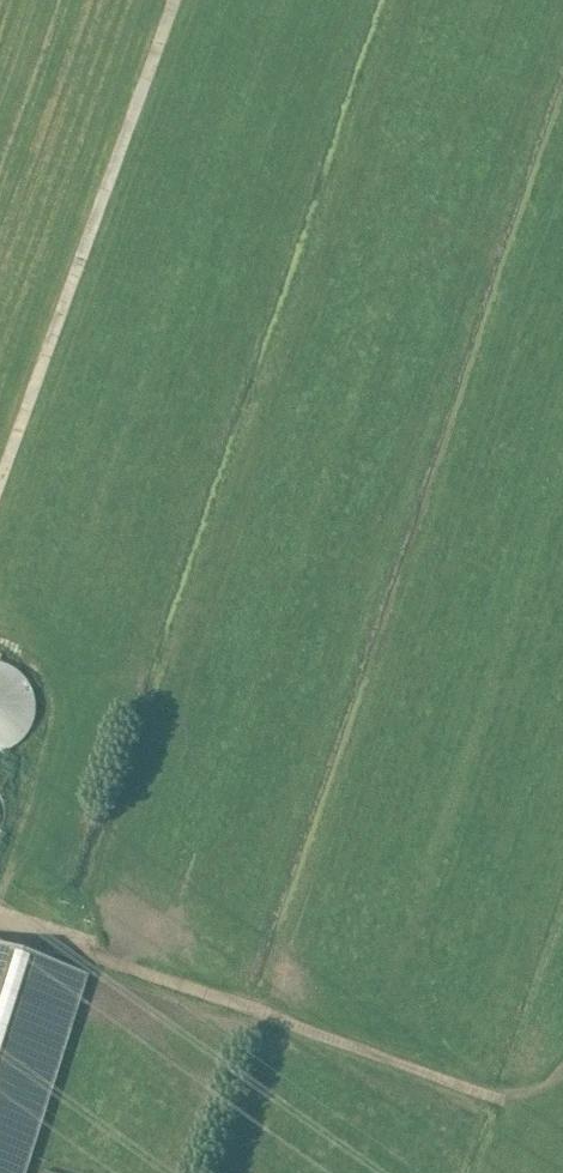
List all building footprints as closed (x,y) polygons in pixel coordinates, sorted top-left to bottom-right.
[(0,948),(0,1172),(23,1172),(88,978),(0,948)]
